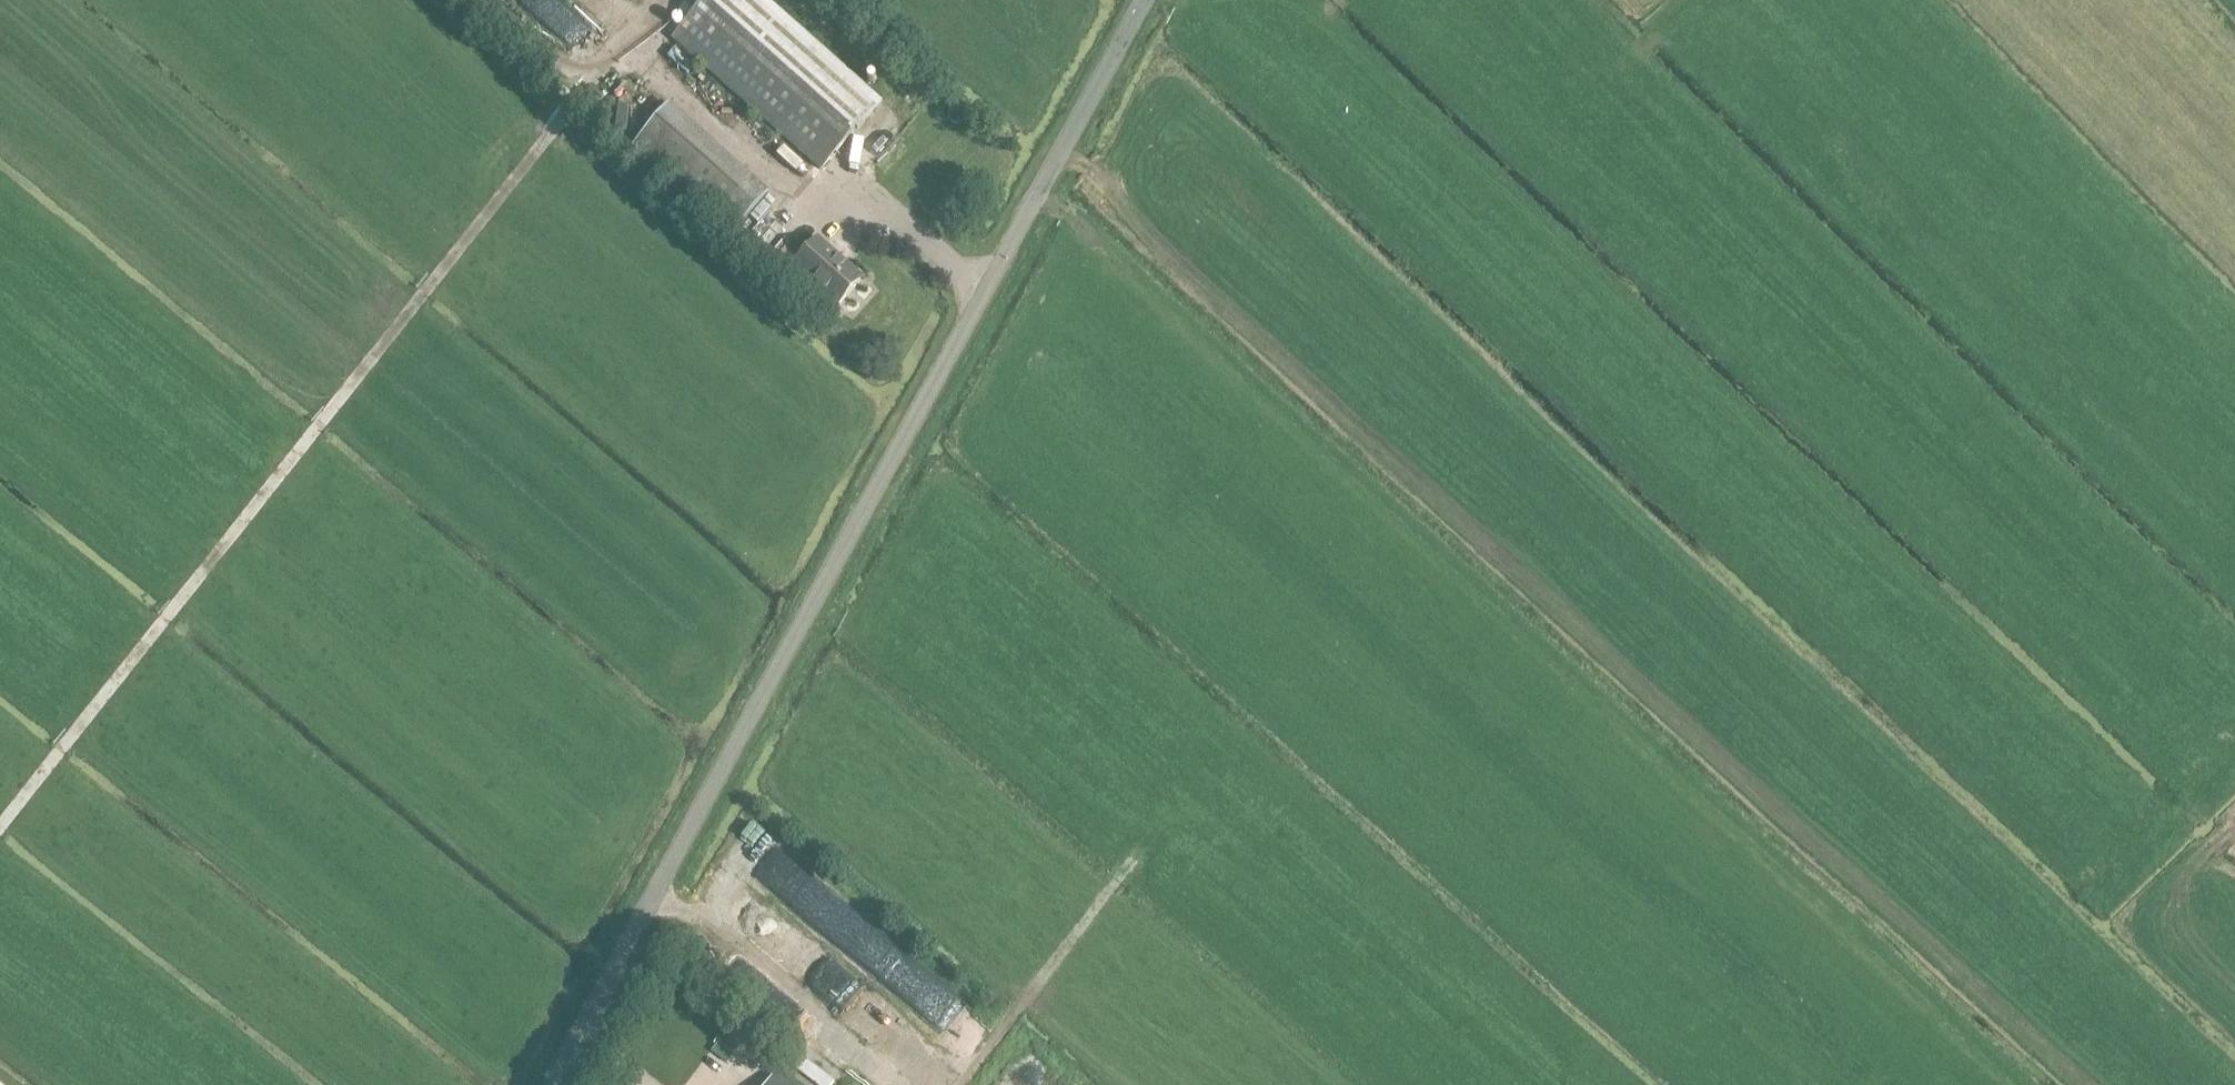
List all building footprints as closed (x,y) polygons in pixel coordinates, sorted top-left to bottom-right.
[(823,171),(884,102),(768,0),(710,0),(675,40),(823,171)] [(671,107),(635,147),(735,236),(771,196),(671,107)] [(865,279),(820,240),(797,266),(841,306),(865,279)] [(727,1033),(713,1052),(728,1063),(742,1044),(727,1033)] [(782,1069),(769,1084),(803,1084),(782,1069)]
